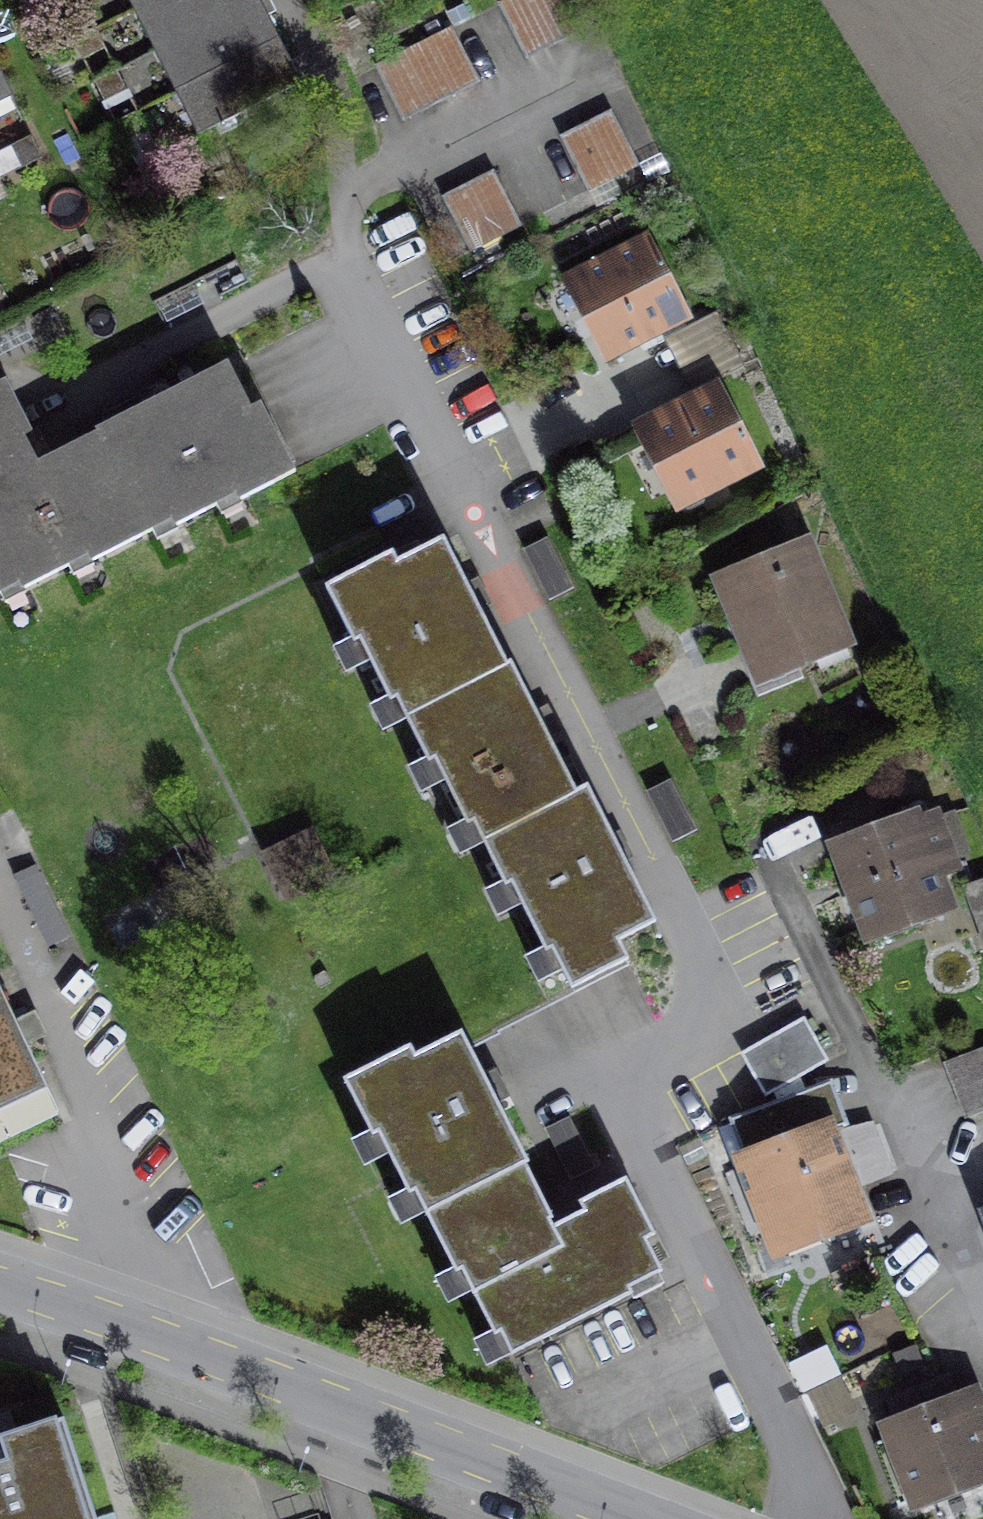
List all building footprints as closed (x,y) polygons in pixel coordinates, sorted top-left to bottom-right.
[(160,0),(114,0),(124,19),(160,0)] [(241,0),(160,0),(124,19),(145,59),(245,6),(241,0)] [(522,0),(520,0),(497,12),(525,66),(550,53),(522,0)] [(550,53),(572,42),(551,0),(522,0),(550,53)] [(267,50),(245,6),(145,59),(167,102),(267,50)] [(418,49),(442,100),(469,87),(444,37),(418,49)] [(442,100),(418,49),(394,60),(419,111),(442,100)] [(286,84),(267,50),(167,102),(186,137),(286,84)] [(398,121),(419,111),(394,60),(374,70),(398,121)] [(587,132),(614,185),(636,173),(608,121),(587,132)] [(588,198),(614,185),(587,132),(561,146),(588,198)] [(466,190),(492,244),(514,233),(488,180),(466,190)] [(466,256),(492,244),(466,190),(440,203),(466,256)] [(640,244),(550,287),(589,367),(679,324),(640,244)] [(43,473),(87,558),(94,570),(175,527),(181,537),(290,480),(233,373),(43,473)] [(710,388),(619,430),(658,514),(749,472),(710,388)] [(43,473),(24,438),(35,432),(13,390),(0,396),(0,604),(87,558),(43,473)] [(801,539),(702,579),(745,689),(844,650),(801,539)] [(547,546),(522,558),(547,610),(572,598),(547,546)] [(403,727),(499,680),(438,556),(400,574),(395,564),(326,597),(351,648),(362,642),(403,727)] [(480,848),(574,802),(511,674),(499,680),(403,727),(428,777),(436,773),(464,830),(470,827),(480,848)] [(574,802),(480,848),(503,893),(508,890),(540,953),(545,951),(568,997),(622,970),(612,951),(652,931),(585,796),(574,802)] [(909,810),(816,846),(854,946),(946,911),(934,879),(952,872),(929,813),(912,819),(909,810)] [(959,892),(982,958),(982,957),(982,884),(959,892)] [(0,974),(0,1136),(64,1105),(0,974)] [(800,1031),(739,1064),(759,1103),(821,1070),(800,1031)] [(407,1192),(420,1218),(520,1168),(455,1039),(406,1064),(400,1054),(337,1086),(363,1137),(369,1134),(400,1195),(407,1192)] [(943,1070),(964,1125),(982,1118),(982,1055),(943,1070)] [(814,1089),(719,1126),(735,1166),(819,1133),(830,1129),(814,1089)] [(735,1166),(721,1171),(762,1277),(859,1240),(819,1133),(735,1166)] [(520,1168),(420,1218),(447,1272),(455,1268),(470,1298),(491,1338),(499,1334),(512,1361),(658,1287),(654,1278),(657,1277),(641,1246),(650,1241),(622,1186),(579,1208),(584,1218),(554,1233),(520,1168)] [(858,1433),(886,1518),(921,1518),(982,1499),(982,1470),(977,1452),(982,1450),(982,1433),(971,1396),(858,1433)] [(0,1432),(0,1518),(101,1518),(67,1411),(0,1432)]
